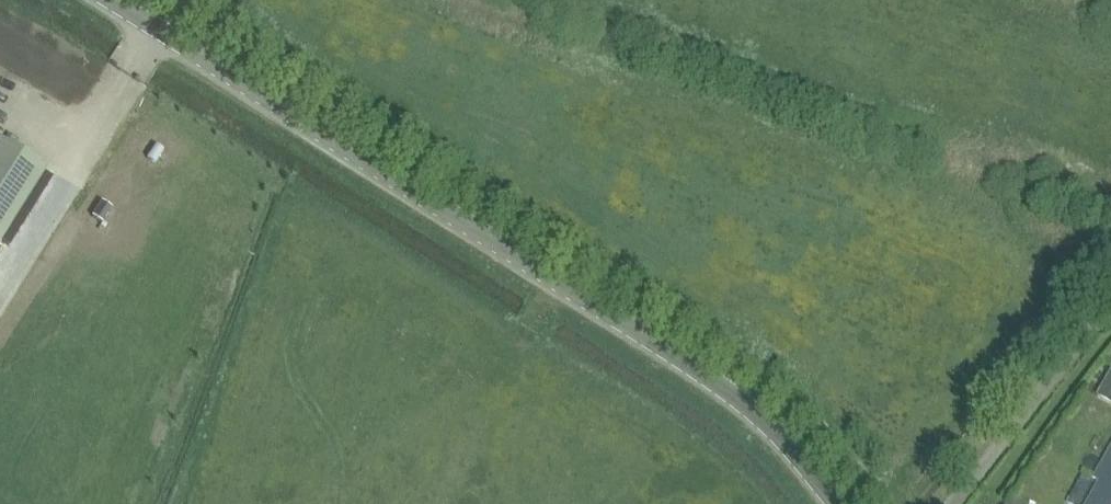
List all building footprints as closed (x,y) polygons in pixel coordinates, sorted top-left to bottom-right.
[(0,139),(0,242),(47,167),(1,138),(0,139)] [(1110,403),(1110,370),(1097,395),(1110,403)] [(1093,478),(1100,482),(1088,503),(1110,503),(1110,447),(1093,478)]
